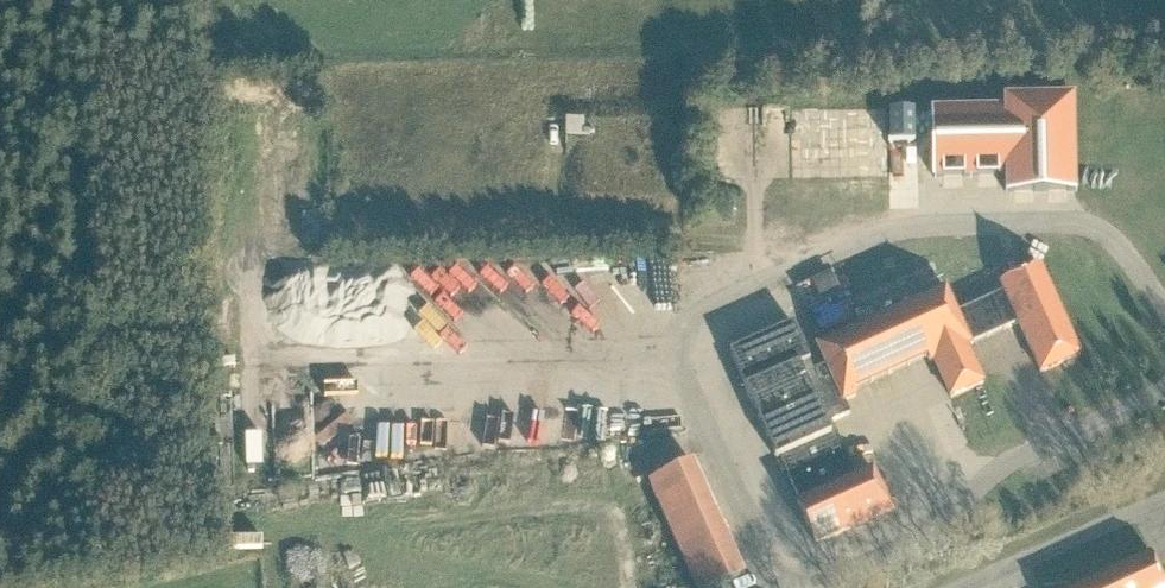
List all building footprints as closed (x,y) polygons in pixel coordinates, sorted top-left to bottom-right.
[(1122,43),(1131,42),(1130,31),(1122,32),(1122,43)] [(1004,108),(933,110),(934,179),(1006,177),(1006,194),(1075,193),(1073,97),(1004,99),(1004,108)] [(913,112),(883,113),(884,143),(914,142),(913,112)] [(584,118),(566,119),(566,137),(575,136),(584,136),(589,136),(589,129),(584,130),(584,118)] [(821,187),(829,149),(817,147),(809,185),(821,187)] [(1162,174),(1136,176),(1136,188),(1163,186),(1162,174)] [(859,225),(887,224),(886,214),(859,216),(859,225)] [(529,282),(506,261),(495,272),(483,260),(474,270),(525,316),(535,305),(520,291),(529,282)] [(423,270),(406,288),(426,308),(454,278),(437,262),(426,274),(423,270)] [(1080,357),(1040,268),(1001,285),(1004,293),(957,314),(946,289),(819,346),(827,366),(815,371),(794,325),(731,353),(747,389),(746,389),(777,459),(781,458),(800,501),(798,502),(816,543),(891,510),(873,469),(851,479),(827,425),(850,414),(845,402),(857,397),(854,391),(927,358),(930,364),(934,362),(950,398),(983,384),(966,347),(1018,324),(1041,374),(1080,357)] [(831,273),(804,282),(812,305),(839,296),(831,273)] [(570,277),(563,286),(580,300),(588,291),(570,277)] [(428,341),(450,332),(440,307),(418,316),(428,341)] [(264,434),(247,435),(249,467),(266,466),(264,434)] [(647,484),(694,587),(723,587),(745,578),(693,463),(647,484)] [(1150,553),(1075,587),(1164,587),(1164,586),(1150,553)]
